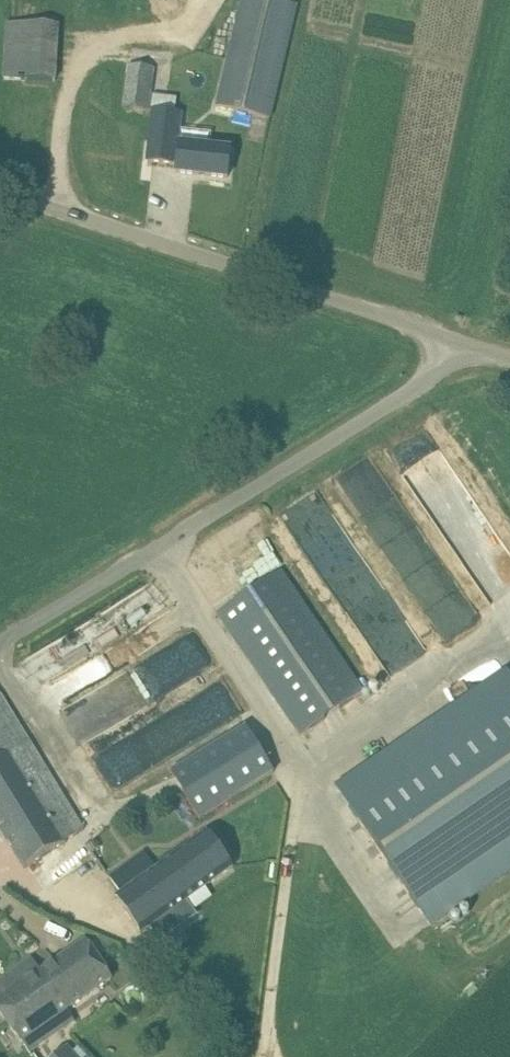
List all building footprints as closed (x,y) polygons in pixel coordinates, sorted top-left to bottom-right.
[(270,118),(297,6),(273,0),(243,0),(218,106),(270,118)] [(5,78),(56,81),(58,25),(8,22),(6,56),(5,78)] [(124,105),(149,108),(154,66),(129,63),(124,105)] [(153,111),(148,161),(177,164),(176,172),(228,177),(231,151),(177,144),(181,114),(153,111)] [(218,613),(301,735),(364,691),(281,570),(218,613)] [(21,686),(64,665),(75,688),(113,669),(105,651),(75,666),(69,655),(167,606),(157,587),(9,661),(21,686)] [(338,789),(430,924),(509,870),(509,674),(509,672),(338,789)] [(0,829),(25,869),(85,831),(0,693),(0,829)] [(172,773),(199,817),(274,772),(247,727),(172,773)] [(121,894),(116,897),(142,933),(159,920),(233,867),(221,849),(208,832),(157,868),(121,894)] [(0,980),(0,1012),(21,1042),(112,979),(86,940),(41,971),(33,958),(0,980)] [(56,1056),(76,1056),(67,1047),(56,1056)]
